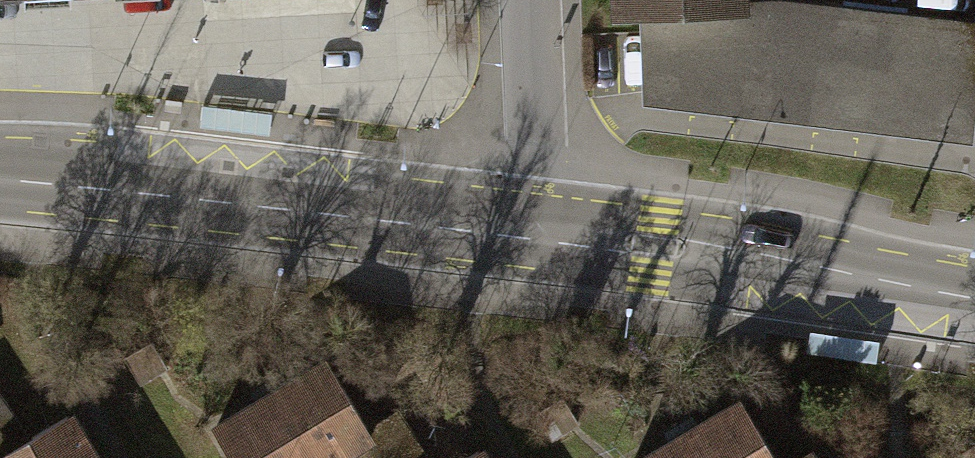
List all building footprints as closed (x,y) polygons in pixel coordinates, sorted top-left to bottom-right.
[(621,12),(637,11),(733,7),(732,3),(732,0),(621,0),(621,12)] [(637,11),(641,103),(960,139),(970,31),(732,3),(733,7),(637,11)] [(225,457),(320,457),(355,437),(362,432),(358,426),(317,359),(206,427),(225,457)] [(731,400),(633,457),(766,457),(731,400)] [(0,409),(0,450),(20,438),(0,409)] [(386,409),(358,426),(362,432),(355,437),(368,457),(417,457),(386,409)] [(58,415),(20,438),(0,450),(0,457),(84,457),(58,415)]
